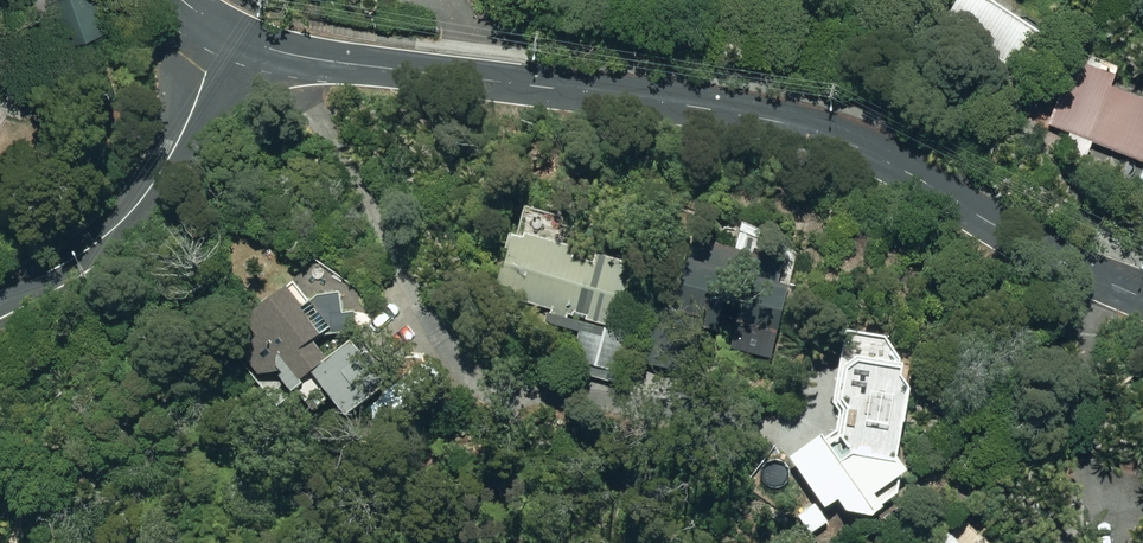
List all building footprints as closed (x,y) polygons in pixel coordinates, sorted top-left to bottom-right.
[(57,44),(99,27),(87,0),(42,0),(39,1),(57,44)] [(1033,102),(1072,43),(1006,0),(962,0),(937,39),(1033,102)] [(1089,160),(1096,138),(1142,157),(1142,94),(1119,84),(1123,75),(1087,61),(1053,146),(1089,160)] [(502,299),(619,331),(637,267),(582,252),(583,246),(522,229),(502,299)] [(679,290),(789,319),(798,284),(784,280),(788,262),(693,237),(679,290)] [(282,372),(297,392),(313,380),(309,376),(335,357),(322,340),(332,332),(286,268),(215,320),(263,386),(282,372)] [(550,366),(609,384),(623,338),(564,320),(550,366)] [(881,518),(928,487),(907,465),(927,366),(915,364),(900,340),(867,333),(852,435),(842,444),(838,438),(803,460),(850,527),(868,515),(881,518)] [(392,382),(357,340),(319,373),(354,415),(392,382)] [(974,514),(946,542),(1005,542),(974,514)]
